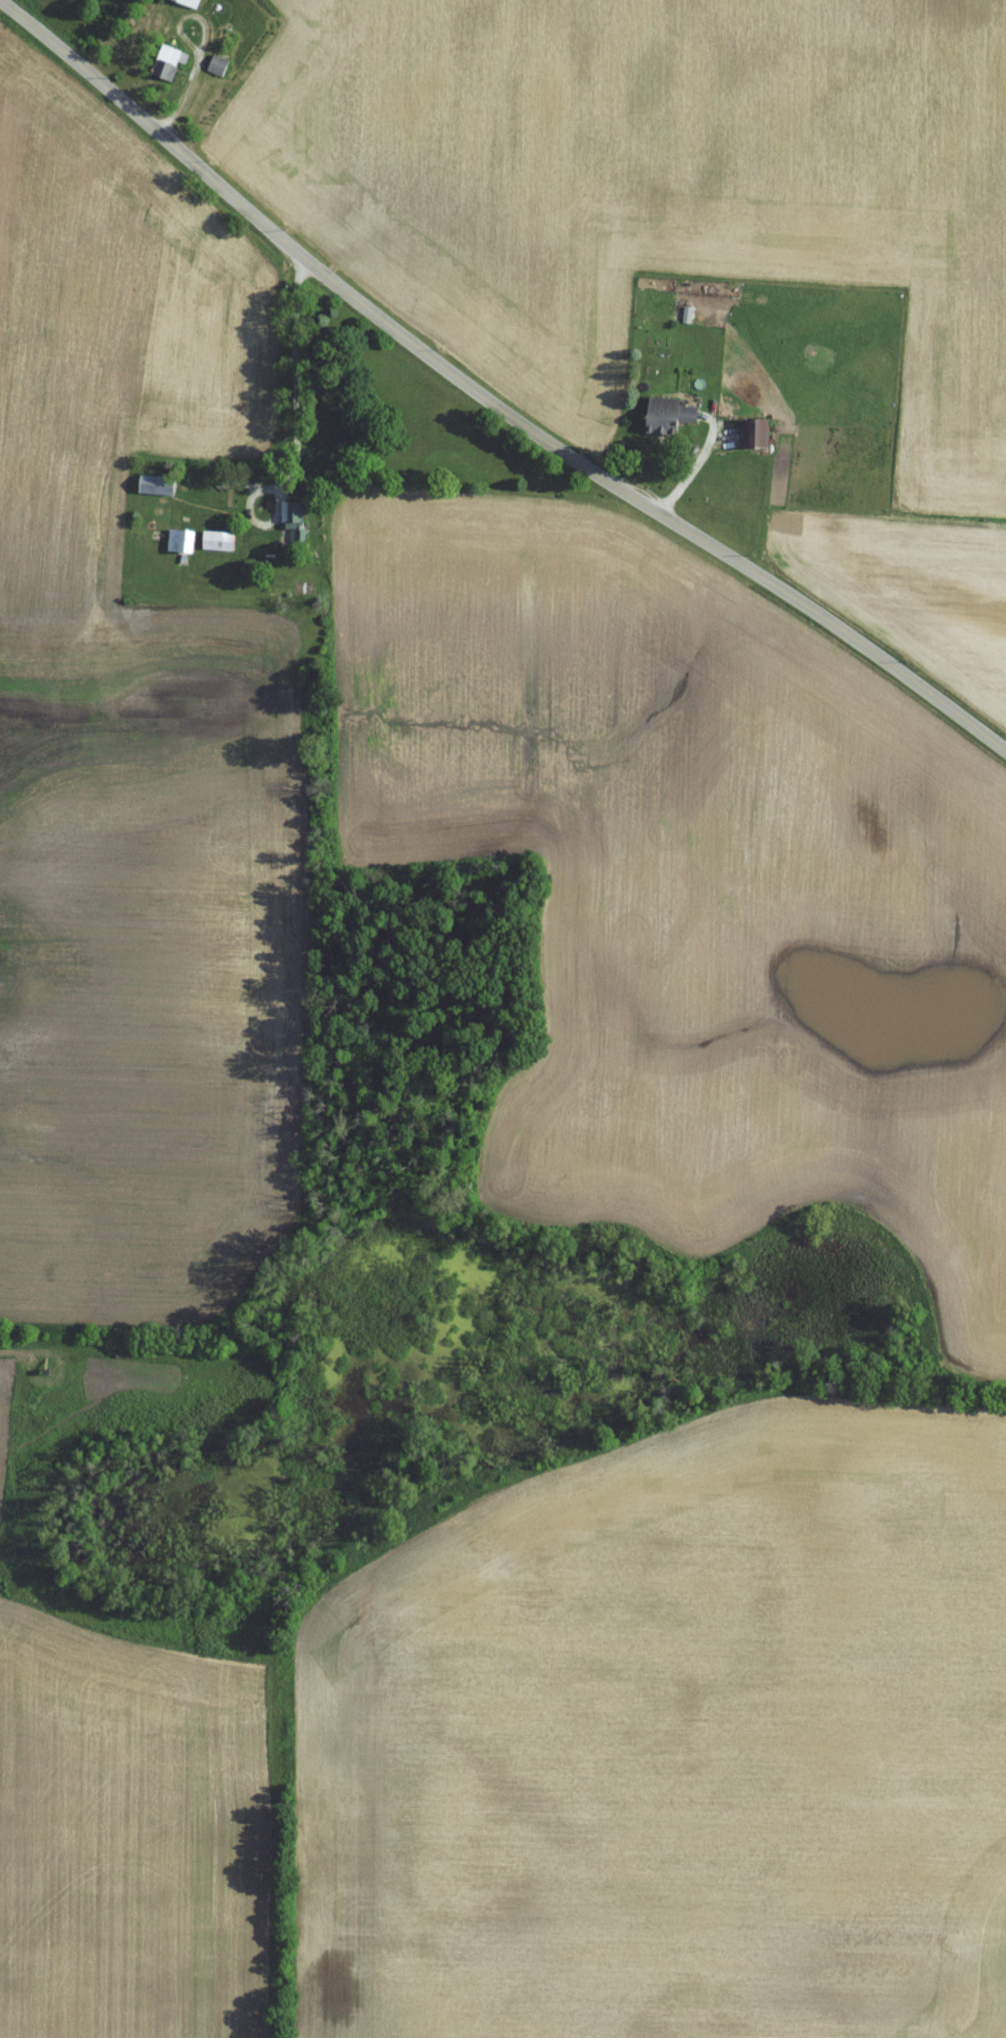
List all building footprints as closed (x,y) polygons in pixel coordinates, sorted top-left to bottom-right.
[(196,0),(168,0),(193,9),(196,0)] [(185,54),(157,41),(144,71),(166,81),(174,61),(181,64),(185,54)] [(204,68),(219,75),(225,60),(210,54),(204,68)] [(170,494),(170,475),(134,475),(134,494),(170,494)] [(229,548),(229,531),(198,531),(198,548),(229,548)]
